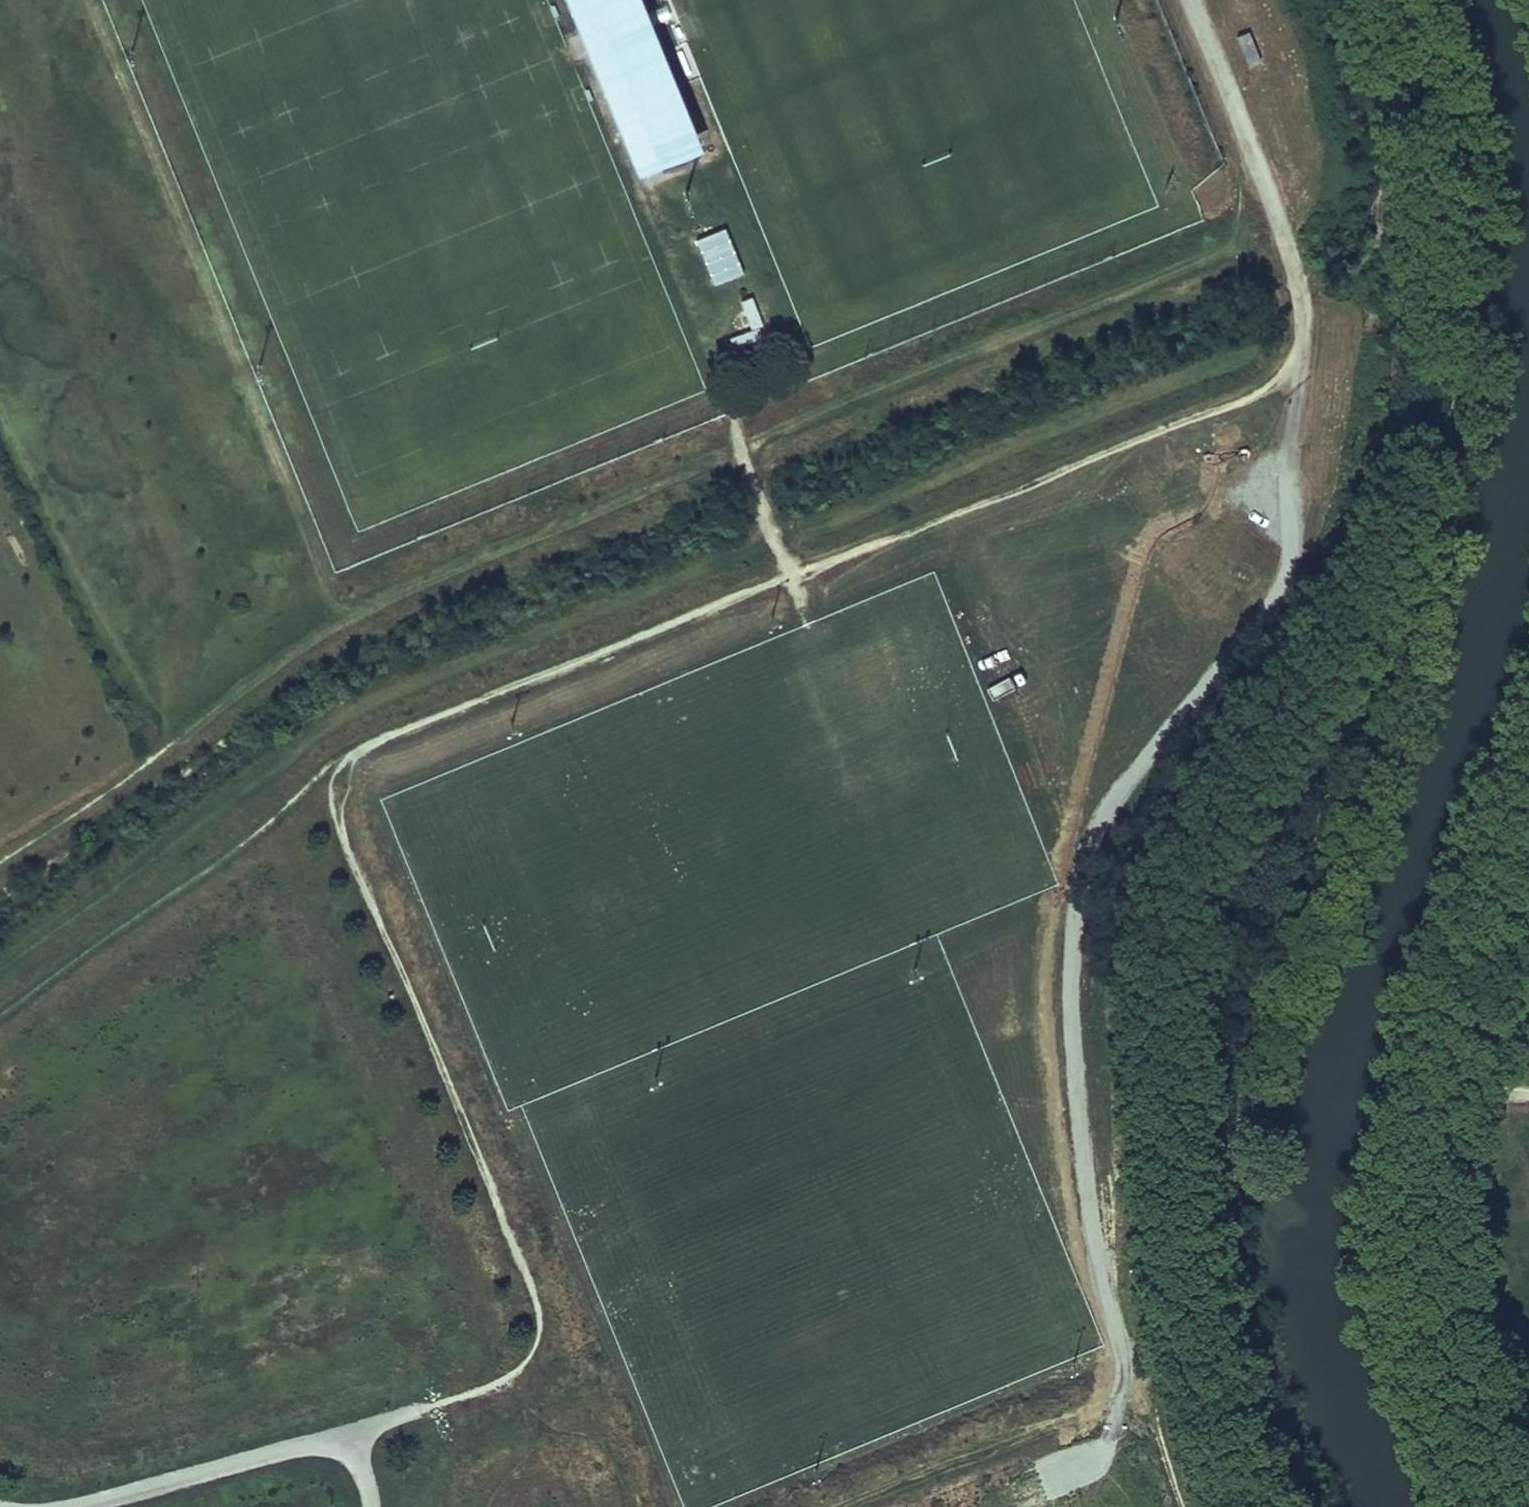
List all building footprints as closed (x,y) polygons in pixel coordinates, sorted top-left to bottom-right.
[(601,26),(610,48),(598,53),(608,76),(619,71),(655,160),(693,145),(634,0),(590,0),(601,26)] [(1238,36),(1250,66),(1261,61),(1249,32),(1238,36)] [(726,227),(695,239),(713,285),(744,273),(726,227)] [(754,296),(741,300),(750,327),(763,323),(754,296)]
